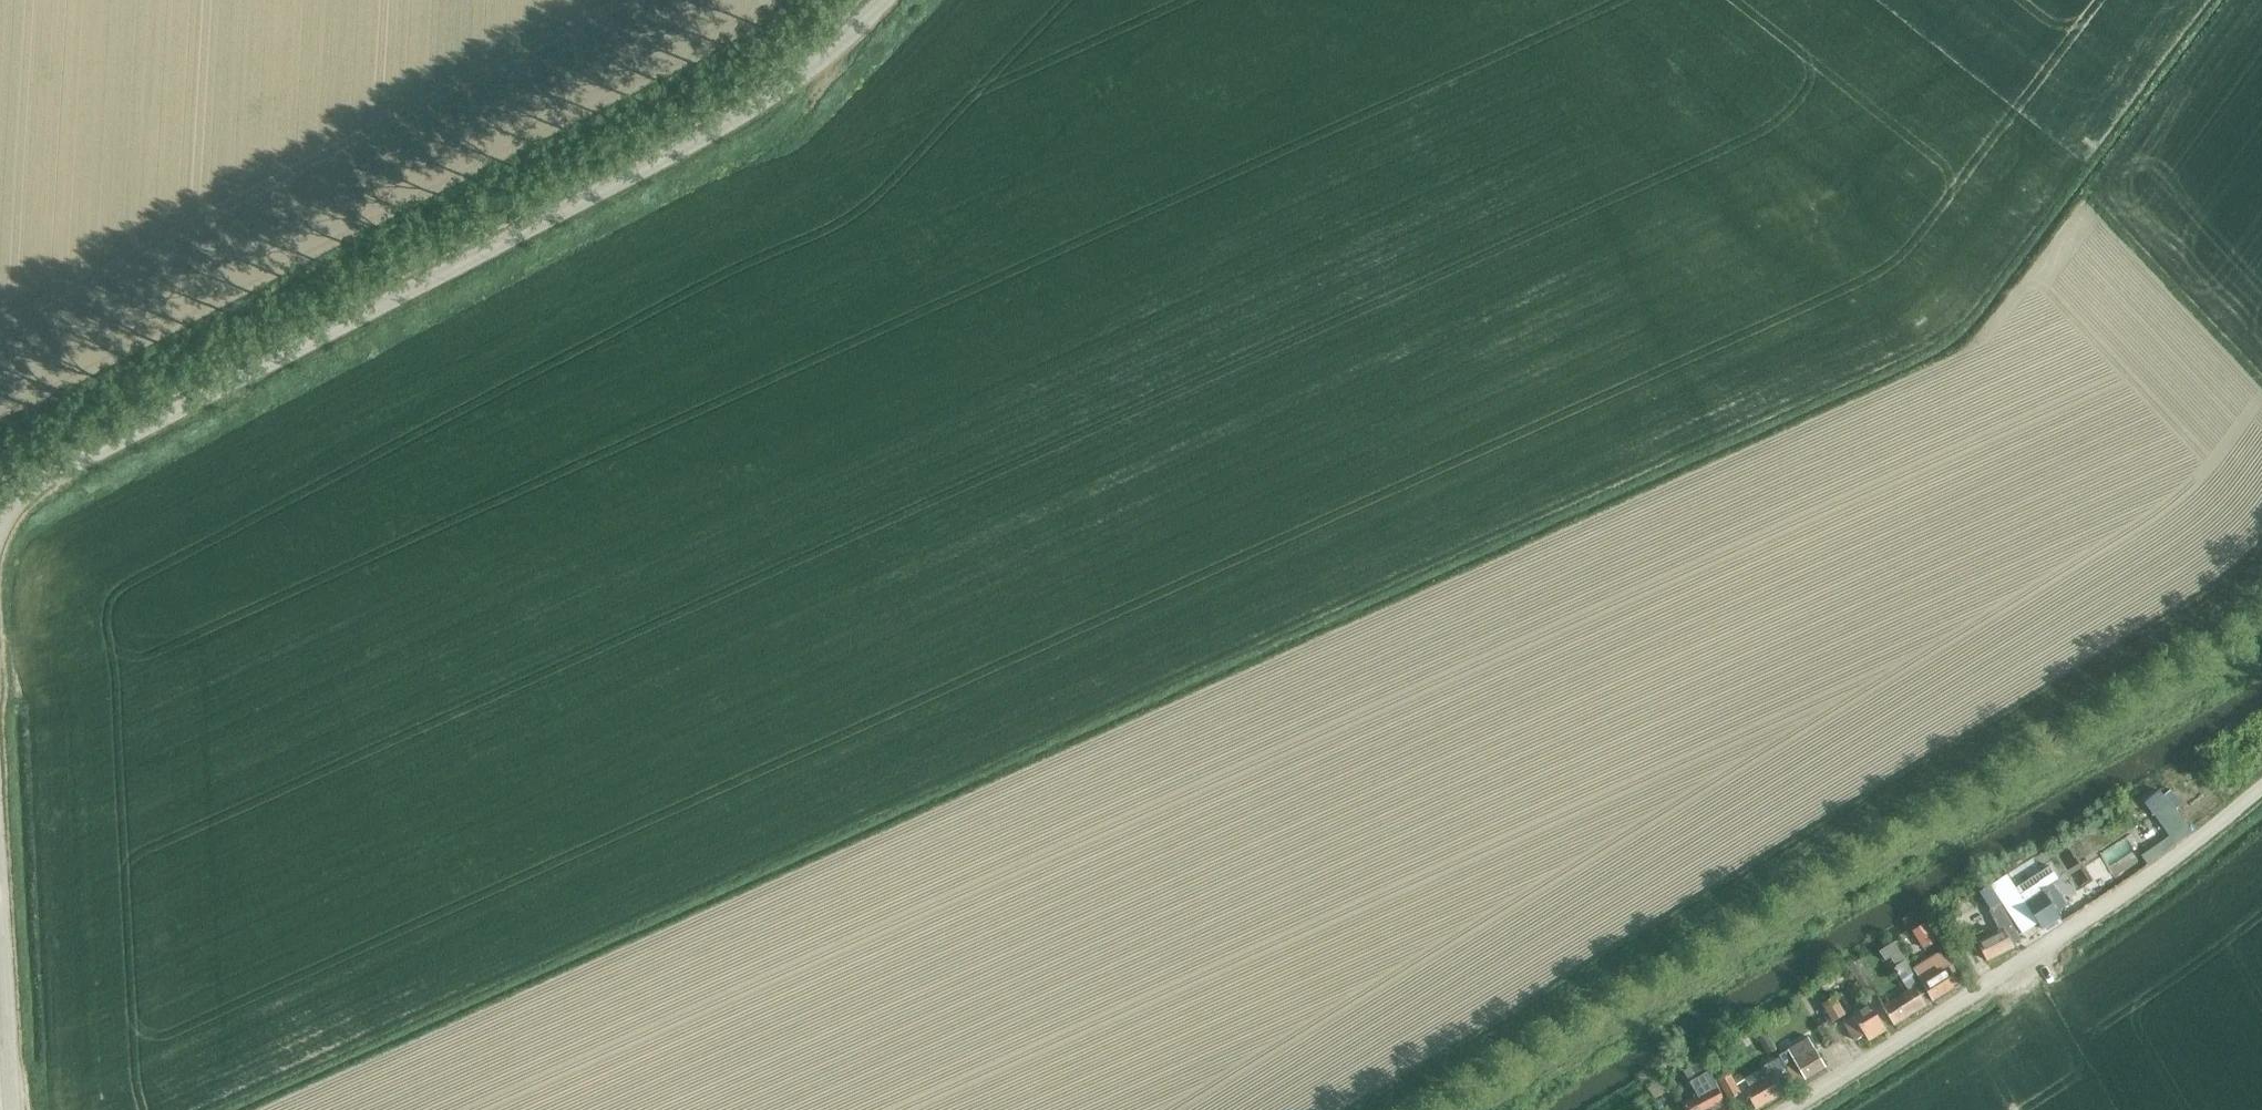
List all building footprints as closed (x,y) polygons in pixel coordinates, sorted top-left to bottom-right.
[(2170,790),(2162,796),(2168,803),(2173,811),(2181,805),(2170,790)] [(2159,792),(2143,804),(2152,815),(2168,803),(2162,796),(2159,792)] [(1991,885),(1991,886),(2021,933),(2038,923),(2041,928),(2042,929),(2060,917),(2059,916),(2056,910),(2063,905),(2049,884),(2054,881),(2046,867),(2015,887),(2007,875),(2003,878),(1991,885)] [(1981,931),(1972,936),(1985,961),(2011,947),(2010,945),(2019,940),(2000,904),(1987,911),(1997,931),(1985,937),(1981,931)] [(1933,934),(1919,942),(1924,949),(1938,941),(1933,934)] [(1894,942),(1878,951),(1884,962),(1889,959),(1893,965),(1891,966),(1907,993),(1882,1008),(1892,1024),(1893,1026),(1925,1007),(1923,1004),(1918,994),(1923,991),(1905,961),(1894,942)] [(1942,960),(1939,954),(1913,969),(1933,1002),(1958,987),(1951,975),(1956,972),(1947,956),(1942,960)] [(1859,962),(1849,968),(1869,1002),(1880,996),(1859,962)] [(1846,1016),(1836,998),(1822,1006),(1832,1024),(1846,1016)] [(1867,1042),(1885,1031),(1870,1007),(1843,1023),(1854,1042),(1864,1036),(1867,1042)] [(1829,1022),(1817,1029),(1829,1049),(1841,1042),(1829,1022)] [(1758,1041),(1767,1057),(1776,1052),(1767,1036),(1758,1041)] [(1780,1057),(1796,1085),(1824,1067),(1807,1040),(1783,1055),(1783,1056),(1780,1057)] [(1796,1085),(1780,1057),(1765,1066),(1765,1067),(1745,1080),(1750,1089),(1745,1092),(1755,1109),(1796,1085)] [(1683,1105),(1686,1109),(1727,1109),(1725,1106),(1728,1105),(1707,1072),(1690,1083),(1698,1095),(1683,1105)] [(1716,1082),(1725,1100),(1740,1093),(1730,1074),(1716,1082)]
